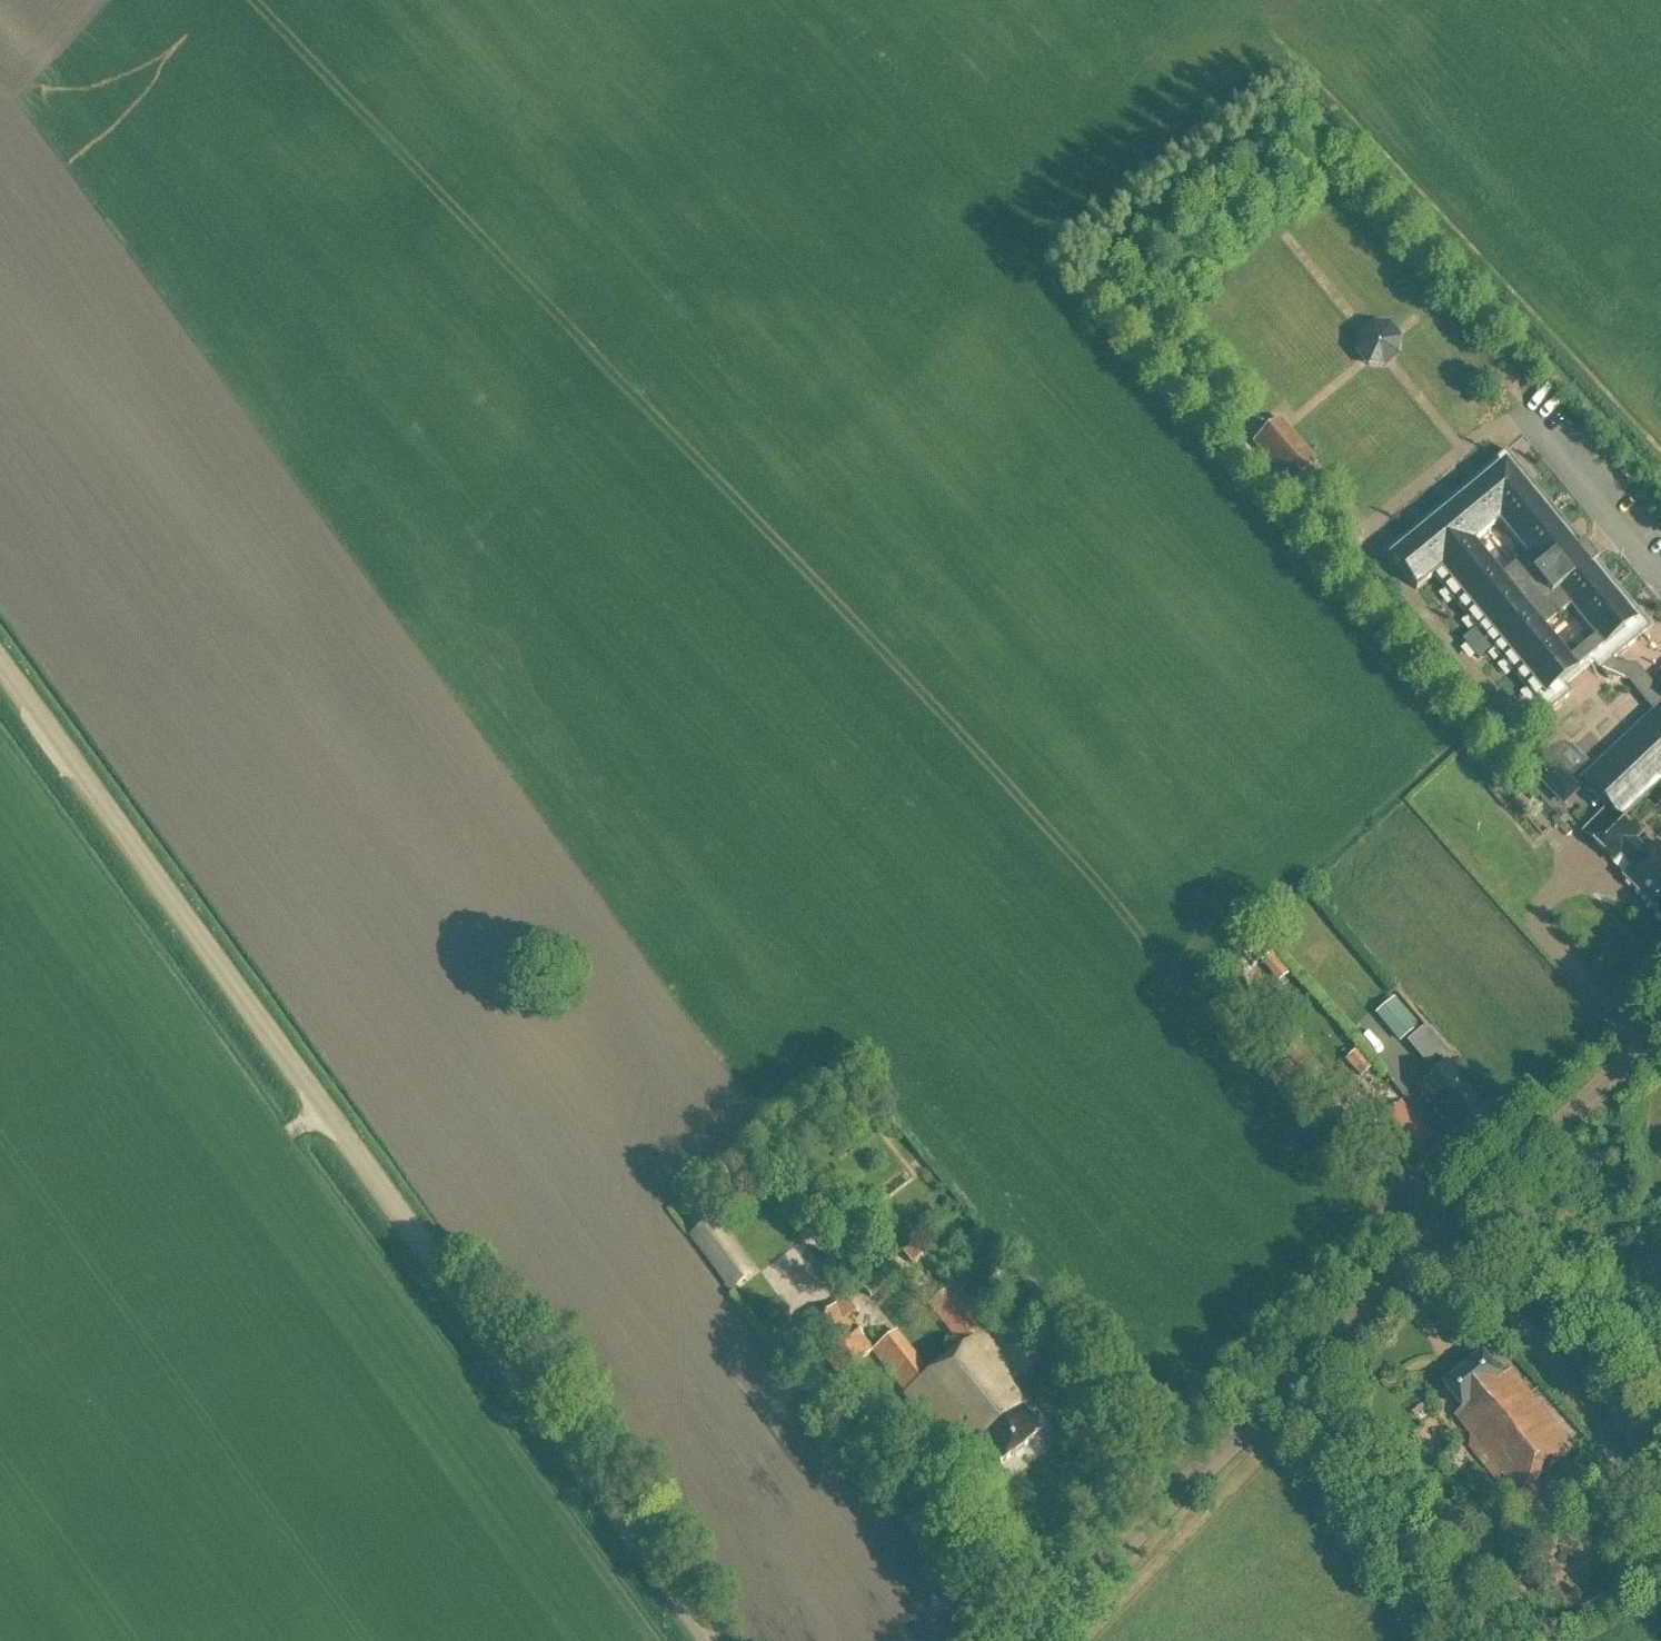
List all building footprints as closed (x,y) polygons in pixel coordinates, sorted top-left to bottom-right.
[(1393,320),(1356,340),(1376,377),(1412,357),(1393,320)] [(1288,488),(1316,465),(1282,424),(1255,447),(1288,488)] [(1655,693),(1636,669),(1615,667),(1612,663),(1651,630),(1506,454),(1384,554),(1416,593),(1433,579),(1547,717),(1572,696),(1566,689),(1594,666),(1607,682),(1628,684),(1653,715),(1580,783),(1619,824),(1660,784),(1660,687),(1655,693)] [(1559,765),(1541,782),(1567,808),(1585,791),(1559,765)] [(1605,812),(1583,835),(1614,866),(1620,860),(1632,871),(1623,881),(1660,919),(1660,849),(1657,845),(1647,856),(1634,844),(1641,837),(1628,825),(1623,830),(1605,812)] [(1303,959),(1310,971),(1326,963),(1319,951),(1303,959)] [(1397,997),(1378,1015),(1405,1045),(1424,1026),(1397,997)] [(1446,1068),(1416,1093),(1446,1127),(1449,1124),(1460,1137),(1486,1115),(1446,1068)] [(1400,1108),(1370,1133),(1394,1158),(1395,1157),(1399,1161),(1398,1162),(1414,1179),(1430,1165),(1426,1161),(1438,1151),(1426,1138),(1400,1108)] [(717,1217),(692,1237),(736,1293),(761,1273),(717,1217)] [(917,1242),(906,1250),(917,1264),(928,1256),(917,1242)] [(892,1263),(862,1288),(872,1301),(883,1292),(887,1298),(896,1291),(891,1285),(903,1276),(892,1263)] [(833,1311),(802,1335),(840,1381),(872,1355),(944,1446),(951,1445),(965,1458),(977,1449),(995,1472),(1040,1437),(1021,1414),(1028,1408),(1005,1379),(1011,1374),(948,1293),(926,1311),(958,1351),(928,1375),(895,1334),(869,1356),(833,1311)] [(1520,1497),(1576,1452),(1512,1374),(1504,1380),(1485,1357),(1445,1389),(1464,1413),(1456,1419),(1520,1497)] [(1596,1587),(1583,1593),(1596,1619),(1620,1607),(1612,1591),(1601,1597),(1596,1587)]
